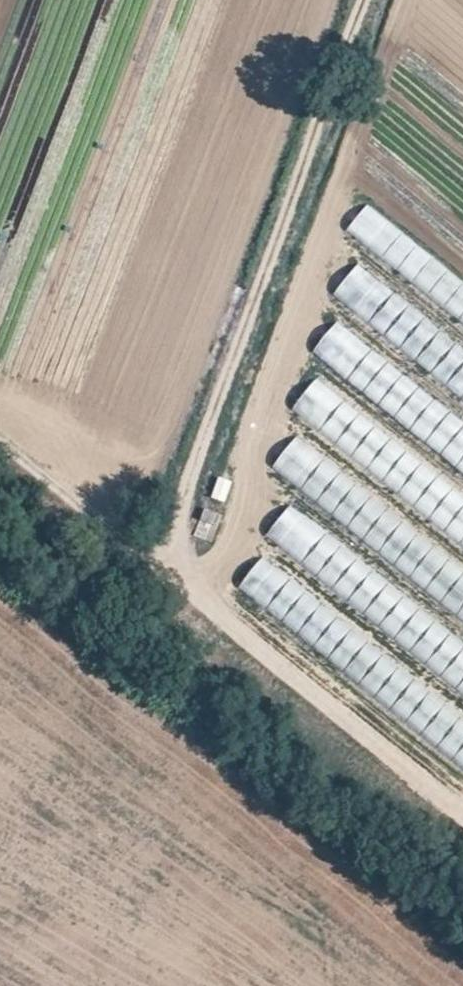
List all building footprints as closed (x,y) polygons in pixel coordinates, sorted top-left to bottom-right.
[(404,276),(424,252),(369,204),(348,228),(404,276)] [(417,248),(399,271),(462,321),(462,284),(417,248)] [(371,324),(462,391),(462,347),(392,296),(371,324)] [(349,382),(462,469),(462,424),(370,353),(349,382)] [(314,382),(292,412),(462,540),(462,493),(314,382)] [(272,467),(427,584),(449,555),(294,439),(272,467)] [(213,499),(227,503),(232,480),(218,477),(213,499)] [(191,537),(209,544),(218,516),(201,510),(191,537)] [(323,537),(304,562),(401,633),(420,607),(323,537)] [(239,589),(352,668),(372,640),(259,560),(239,589)]
